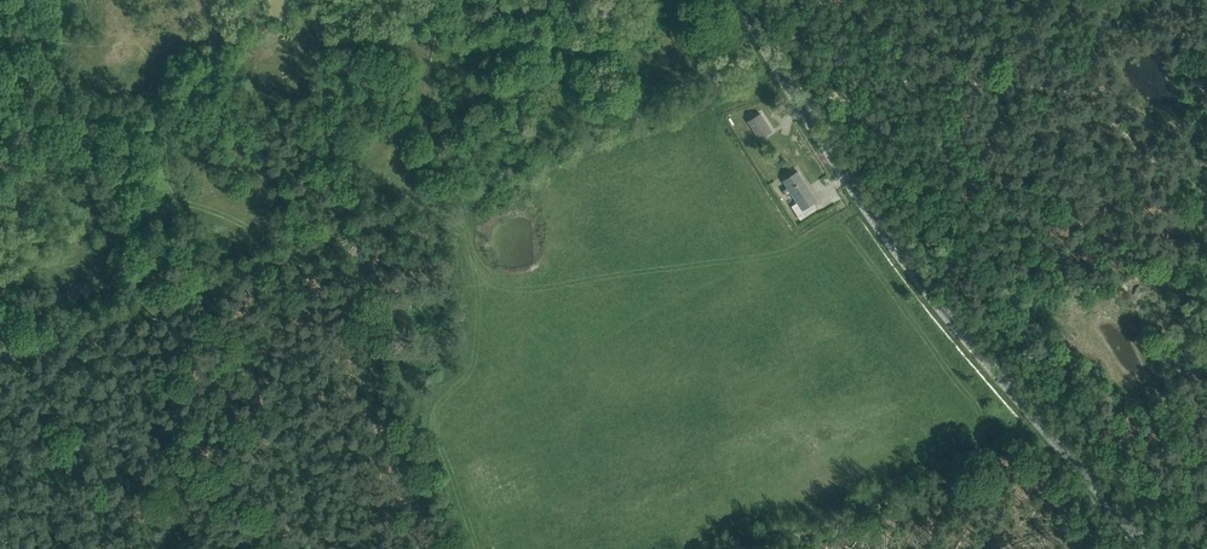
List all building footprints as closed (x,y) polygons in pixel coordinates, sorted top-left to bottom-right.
[(772,131),(760,113),(748,121),(760,139),(772,131)] [(798,171),(784,181),(788,187),(783,190),(787,196),(792,193),(798,202),(792,206),(801,219),(817,209),(813,203),(817,200),(798,171)]
